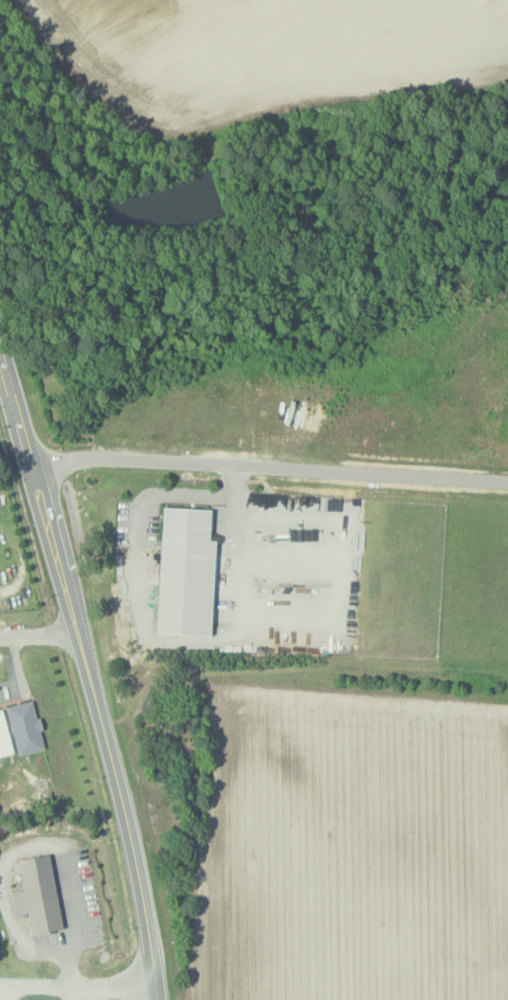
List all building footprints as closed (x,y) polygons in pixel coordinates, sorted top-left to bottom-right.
[(160,507),(154,634),(209,636),(213,541),(207,541),(209,509),(160,507)] [(6,707),(18,755),(45,748),(33,700),(6,707)] [(13,753),(2,708),(0,709),(0,756),(13,753)] [(62,929),(50,854),(17,859),(22,890),(11,891),(15,914),(27,912),(31,934),(62,929)]
